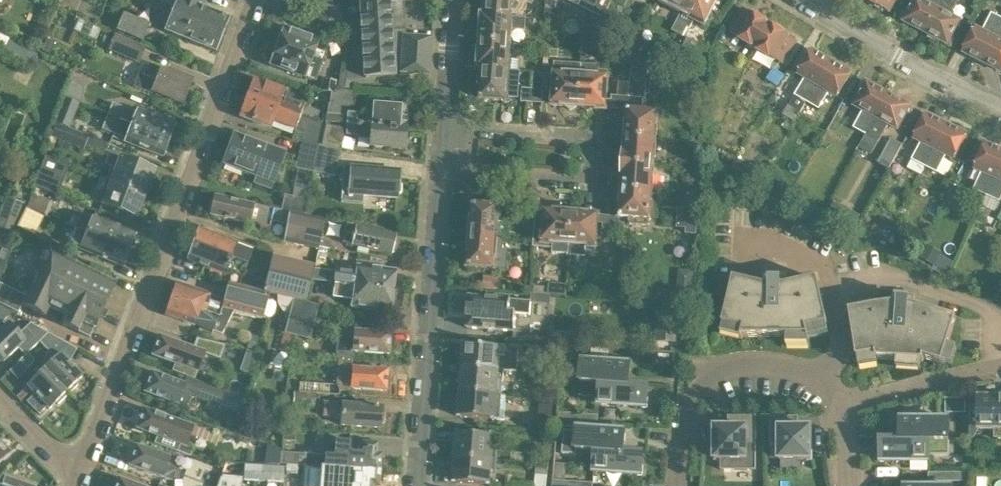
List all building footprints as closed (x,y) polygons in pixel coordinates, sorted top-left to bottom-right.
[(173,7),(172,9),(192,17),(190,22),(221,34),(228,18),(201,7),(204,0),(157,0),(173,7)] [(392,63),(400,63),(399,73),(428,75),(431,38),(405,36),(401,3),(428,0),(360,0),(365,77),(393,76),(392,63)] [(485,15),(512,17),(513,0),(486,0),(486,1),(481,7),(485,13),(485,15)] [(559,10),(559,0),(546,0),(546,10),(559,10)] [(578,6),(602,19),(612,0),(581,0),(578,6)] [(680,12),(686,0),(657,0),(680,12)] [(676,21),(686,26),(687,26),(689,27),(693,19),(704,25),(717,0),(686,0),(680,12),(676,21)] [(881,8),(881,7),(889,12),(896,0),(868,0),(881,8)] [(925,32),(942,0),(925,0),(924,2),(921,0),(913,0),(902,20),(925,32)] [(925,32),(949,45),(952,39),(951,38),(959,21),(950,16),(958,0),(942,0),(925,32)] [(735,36),(754,48),(769,24),(750,12),(749,13),(742,8),(728,31),(736,35),(735,36)] [(192,17),(172,9),(163,30),(214,51),(221,34),(190,22),(192,17)] [(558,22),(559,11),(546,10),(545,21),(558,22)] [(116,29),(141,39),(147,23),(122,13),(116,29)] [(481,14),(479,42),(511,44),(512,17),(485,15),(481,14)] [(983,62),(1000,26),(1000,19),(993,14),(984,32),(975,27),(962,52),(983,62)] [(101,30),(78,20),(72,30),(95,42),(101,30)] [(676,21),(669,33),(680,39),(687,26),(686,26),(676,21)] [(769,24),(754,48),(774,60),(774,59),(782,64),(796,41),(788,37),(788,36),(769,24)] [(983,62),(1000,71),(1000,26),(983,62)] [(314,49),(318,40),(283,27),(269,65),(304,77),(315,81),(325,53),(314,49)] [(115,35),(108,50),(138,62),(144,47),(115,35)] [(29,70),(37,54),(5,38),(0,48),(0,55),(29,70)] [(46,40),(40,51),(47,55),(53,44),(46,40)] [(519,59),(510,58),(511,44),(479,42),(477,69),(481,69),(509,71),(509,70),(519,70),(519,59)] [(630,83),(629,98),(643,99),(645,99),(649,48),(633,47),(631,69),(630,83)] [(805,101),(831,62),(811,50),(797,73),(805,78),(794,95),(794,94),(782,114),(793,120),(805,101)] [(851,73),(831,62),(805,101),(819,109),(829,92),(836,97),(851,73)] [(139,72),(133,88),(150,94),(151,91),(182,104),(191,80),(148,63),(144,74),(139,72)] [(552,91),(547,91),(542,90),(541,103),(551,104),(551,105),(564,106),(570,110),(576,107),(579,107),(580,74),(581,65),(555,63),(554,72),(553,72),(552,91)] [(580,74),(579,107),(581,107),(587,112),(593,108),(606,109),(609,71),(598,70),(598,66),(581,65),(580,74)] [(481,71),(476,77),(480,83),(479,99),(507,101),(507,99),(518,99),(520,72),(509,71),(481,69),(481,71)] [(773,70),(766,80),(777,88),(784,77),(773,70)] [(542,90),(547,91),(548,74),(533,72),(532,90),(531,103),(541,103),(542,90)] [(341,73),(338,88),(352,90),(354,75),(341,73)] [(254,79),(247,98),(317,122),(321,110),(281,95),(283,90),(254,79)] [(323,79),(321,91),(331,92),(335,92),(335,91),(337,80),(323,79)] [(850,126),(865,134),(888,94),(865,81),(852,104),(860,109),(850,126)] [(620,83),(618,97),(627,98),(629,98),(630,83),(620,83)] [(82,104),(86,93),(68,86),(64,97),(82,104)] [(522,89),(521,102),(531,103),(532,90),(522,89)] [(331,92),(325,125),(339,128),(342,106),(354,107),(355,93),(335,91),(335,92),(331,92)] [(888,94),(865,134),(880,142),(890,125),(897,129),(907,112),(908,113),(912,107),(888,94)] [(64,98),(55,123),(68,128),(77,103),(64,98)] [(291,140),(321,146),(325,125),(317,122),(247,98),(240,116),(270,128),(273,121),(294,129),(291,140)] [(626,109),(624,138),(656,140),(658,112),(642,111),(643,99),(629,98),(627,98),(626,109)] [(111,105),(107,117),(168,140),(174,124),(136,110),(135,114),(111,105)] [(346,112),(345,123),(405,128),(407,108),(371,105),(371,114),(346,112)] [(921,142),(907,168),(919,175),(946,124),(926,114),(913,138),(921,142)] [(168,140),(107,117),(102,129),(126,138),(124,142),(162,156),(168,140)] [(55,123),(49,136),(82,150),(83,146),(102,154),(106,143),(87,136),(68,128),(55,123)] [(325,125),(321,146),(340,150),(344,134),(368,136),(368,146),(404,149),(405,128),(345,123),(344,129),(339,128),(325,125)] [(946,124),(924,166),(936,173),(946,155),(953,159),(966,135),(946,124)] [(254,183),(270,189),(285,148),(270,142),(268,147),(234,134),(222,164),(256,177),(254,183)] [(623,150),(622,165),(654,167),(656,140),(624,138),(623,150)] [(877,163),(889,169),(902,145),(891,139),(877,163)] [(295,168),(313,171),(318,146),(300,143),(295,168)] [(987,195),(1000,163),(1000,150),(985,143),(974,168),(982,171),(974,190),(987,195)] [(318,146),(313,171),(334,176),(340,151),(318,146)] [(108,154),(104,164),(116,169),(111,181),(144,194),(145,191),(149,190),(151,184),(149,182),(153,170),(108,154)] [(46,157),(35,186),(58,195),(69,166),(46,157)] [(694,159),(693,168),(700,168),(701,159),(694,159)] [(752,162),(745,177),(755,182),(763,168),(752,162)] [(987,195),(999,201),(1000,198),(1000,163),(987,195)] [(621,176),(620,192),(652,194),(654,167),(622,165),(621,176)] [(342,167),(340,202),(362,204),(363,196),(396,198),(396,195),(400,193),(401,186),(397,183),(398,170),(363,167),(362,168),(342,167)] [(689,170),(688,182),(699,183),(700,171),(689,170)] [(144,194),(111,181),(106,194),(94,190),(90,200),(136,217),(140,206),(143,206),(145,200),(143,197),(144,194)] [(652,194),(620,192),(618,217),(629,217),(629,224),(648,225),(648,219),(650,219),(652,194)] [(284,194),(281,210),(305,216),(308,200),(284,194)] [(283,243),(302,247),(308,216),(305,216),(281,210),(281,211),(267,208),(214,196),(213,201),(209,203),(208,211),(210,214),(210,215),(243,222),(243,220),(263,224),(264,219),(287,225),(283,243)] [(11,232),(22,203),(10,198),(5,212),(2,211),(0,216),(0,228),(11,232)] [(470,221),(466,226),(470,233),(469,236),(497,239),(503,239),(506,239),(507,224),(498,223),(499,207),(471,205),(470,221)] [(26,208),(17,227),(35,235),(43,216),(26,208)] [(513,208),(512,221),(533,223),(534,210),(513,208)] [(533,223),(531,248),(552,249),(553,243),(569,245),(571,212),(569,212),(563,208),(557,211),(544,210),(544,211),(534,210),(533,223)] [(569,245),(569,255),(586,256),(586,251),(596,252),(599,214),(586,213),(580,209),(574,212),(571,212),(569,245)] [(847,210),(840,223),(852,230),(860,217),(847,210)] [(685,230),(684,234),(695,235),(696,211),(686,211),(685,230)] [(81,215),(75,229),(128,250),(129,247),(132,247),(135,240),(133,238),(134,234),(92,218),(92,219),(81,215)] [(308,216),(302,247),(318,251),(319,247),(325,220),(308,216)] [(608,217),(607,229),(617,230),(618,218),(608,217)] [(351,245),(351,246),(390,255),(390,254),(394,252),(395,244),(393,240),(394,235),(345,224),(341,242),(351,245)] [(128,250),(75,229),(69,244),(80,248),(80,249),(122,266),(123,262),(126,262),(129,256),(127,253),(128,250)] [(198,229),(192,244),(247,264),(251,252),(235,245),(236,243),(198,229)] [(497,239),(469,236),(469,238),(465,244),(468,251),(467,267),(506,270),(508,250),(502,250),(503,239),(497,239)] [(11,245),(0,240),(0,279),(11,245)] [(247,264),(192,244),(187,260),(225,274),(227,270),(243,276),(247,264)] [(926,248),(920,259),(934,266),(940,255),(926,248)] [(79,328),(87,332),(90,327),(91,327),(91,328),(93,329),(115,283),(48,251),(22,305),(45,316),(48,307),(65,315),(61,324),(77,332),(79,328)] [(311,281),(314,268),(302,265),(301,269),(271,261),(266,279),(262,278),(259,291),(268,293),(267,294),(313,305),(318,283),(311,281)] [(336,269),(334,283),(392,291),(394,270),(356,265),(355,272),(336,269)] [(722,325),(743,330),(741,340),(742,340),(742,337),(807,337),(808,340),(809,340),(807,330),(827,325),(817,279),(785,286),(786,273),(764,273),(764,286),(733,279),(722,325)] [(483,289),(498,291),(499,278),(484,277),(483,289)] [(176,283),(171,299),(219,315),(221,308),(261,318),(267,294),(229,283),(224,299),(176,283)] [(392,291),(334,283),(332,296),(352,299),(351,307),(389,312),(392,291)] [(0,285),(0,304),(5,306),(12,291),(0,285)] [(893,304),(849,311),(856,358),(875,356),(876,359),(922,363),(924,359),(942,365),(956,319),(913,306),(914,294),(894,293),(893,304)] [(467,328),(514,332),(516,313),(530,315),(531,301),(510,300),(510,299),(469,296),(467,328)] [(219,315),(171,299),(165,315),(200,327),(222,334),(230,319),(219,315)] [(309,340),(318,307),(293,300),(282,340),(291,343),(293,336),(309,340)] [(0,325),(12,314),(0,307),(0,325)] [(678,311),(659,309),(658,327),(676,328),(678,311)] [(39,342),(48,333),(30,322),(18,334),(7,324),(0,331),(0,360),(1,359),(3,362),(17,348),(24,355),(27,353),(39,342)] [(335,356),(353,357),(353,352),(388,354),(390,333),(354,331),(337,330),(335,356)] [(55,358),(43,370),(65,392),(67,390),(69,392),(77,385),(75,383),(82,376),(68,362),(76,349),(48,333),(39,342),(55,358)] [(573,335),(564,335),(563,344),(573,345),(573,335)] [(151,356),(173,363),(170,371),(194,380),(204,354),(219,359),(224,346),(195,339),(192,348),(158,336),(151,356)] [(247,348),(258,351),(261,339),(250,336),(247,348)] [(464,345),(462,369),(497,371),(504,371),(516,372),(518,348),(464,345)] [(591,347),(591,355),(607,356),(608,349),(591,347)] [(255,372),(260,352),(247,349),(242,369),(255,372)] [(563,351),(550,350),(550,361),(563,361),(563,351)] [(35,361),(27,353),(19,361),(26,369),(35,361)] [(580,382),(600,384),(600,383),(628,385),(628,384),(629,364),(582,361),(580,382)] [(348,388),(385,391),(387,370),(350,367),(349,377),(339,376),(338,386),(348,387),(348,388)] [(459,380),(458,393),(495,395),(496,381),(503,381),(504,371),(497,371),(462,369),(462,380),(459,380)] [(65,392),(43,370),(26,386),(35,395),(27,402),(41,416),(55,402),(57,404),(65,396),(63,394),(65,392)] [(187,407),(191,396),(211,404),(217,389),(184,377),(181,383),(150,372),(143,392),(177,404),(177,403),(187,407)] [(580,382),(579,394),(599,395),(598,404),(646,407),(647,385),(628,384),(628,385),(600,383),(600,384),(580,382)] [(211,404),(242,415),(247,400),(217,389),(211,404)] [(28,394),(24,390),(16,397),(21,402),(28,394)] [(292,406),(315,407),(316,395),(293,393),(292,406)] [(458,393),(457,404),(460,404),(459,417),(504,420),(506,396),(495,395),(458,393)] [(538,422),(551,422),(552,398),(539,397),(538,422)] [(978,429),(993,429),(993,438),(1000,438),(1000,397),(979,397),(978,429)] [(945,413),(966,413),(966,398),(945,398),(945,413)] [(340,425),(350,426),(380,428),(380,423),(383,423),(384,414),(381,414),(382,407),(324,403),(324,405),(319,404),(319,413),(323,414),(323,416),(341,418),(340,425)] [(136,429),(156,436),(154,443),(190,456),(192,446),(191,444),(181,441),(186,424),(143,409),(136,429)] [(556,422),(564,422),(577,423),(577,414),(557,412),(556,422)] [(577,414),(577,423),(597,424),(598,415),(577,414)] [(714,428),(714,459),(720,459),(720,469),(755,469),(756,416),(727,416),(727,428),(714,428)] [(798,428),(798,416),(769,416),(769,445),(778,445),(778,460),(810,460),(811,428),(798,428)] [(900,439),(900,440),(928,440),(928,454),(948,454),(948,419),(900,419),(900,439)] [(623,453),(623,452),(624,432),(577,429),(577,423),(564,422),(561,454),(576,455),(577,450),(595,452),(595,451),(623,453)] [(454,446),(453,458),(491,460),(492,435),(458,433),(457,446),(454,446)] [(880,439),(880,460),(928,461),(928,454),(928,440),(900,440),(900,439),(880,439)] [(380,471),(381,455),(376,454),(377,444),(336,441),(335,455),(305,453),(304,465),(380,471)] [(9,453),(0,444),(0,462),(9,453)] [(128,465),(162,477),(162,476),(172,480),(175,469),(166,466),(169,457),(135,445),(128,465)] [(265,466),(281,467),(281,464),(281,453),(282,450),(268,446),(265,466)] [(595,451),(595,452),(594,472),(641,475),(642,453),(623,452),(623,453),(595,451)] [(523,453),(511,453),(510,461),(523,462),(523,453)] [(491,460),(453,458),(452,470),(455,470),(454,483),(489,485),(491,460)] [(265,466),(244,465),(243,481),(283,482),(284,467),(281,467),(265,466)] [(380,471),(304,465),(303,477),(346,480),(345,485),(347,485),(379,485),(380,471)] [(536,465),(535,476),(546,477),(547,466),(536,465)] [(928,482),(948,482),(948,472),(928,472),(928,482)] [(948,472),(948,482),(969,482),(969,472),(948,472)] [(0,485),(34,485),(4,476),(0,485)] [(241,479),(223,477),(219,485),(240,485),(241,479)]
